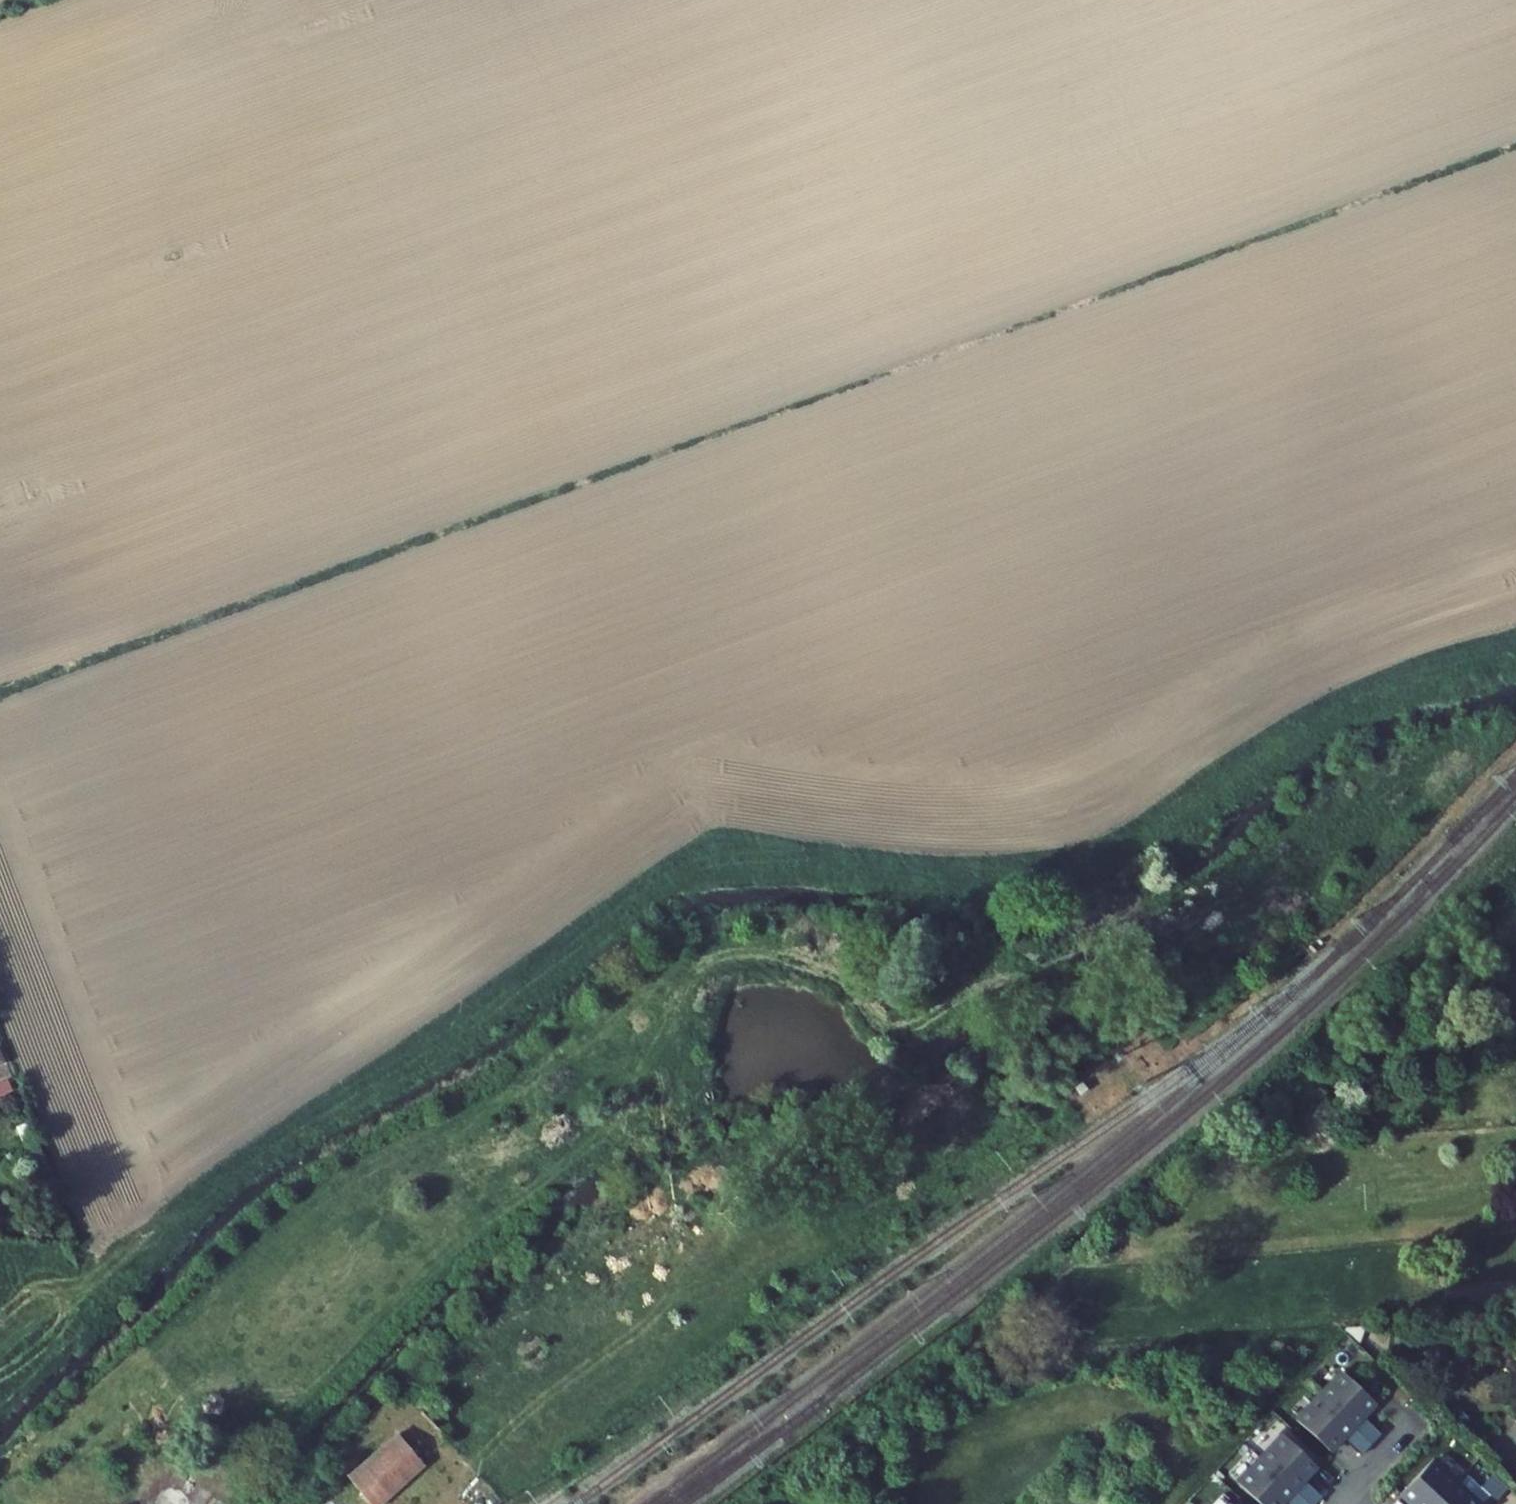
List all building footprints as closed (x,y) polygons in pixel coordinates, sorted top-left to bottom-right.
[(1344,1437),(1363,1454),(1381,1434),(1363,1417),(1376,1403),(1342,1371),(1297,1420),(1331,1451),(1344,1437)] [(372,1503),(382,1503),(424,1465),(399,1434),(351,1477),(363,1492),(363,1493),(372,1503)] [(1290,1503),(1315,1503),(1322,1496),(1304,1479),(1317,1465),(1283,1434),(1238,1482),(1261,1503),(1281,1503),(1285,1499),(1290,1503)] [(1432,1460),(1401,1494),(1412,1503),(1480,1503),(1432,1460)]
